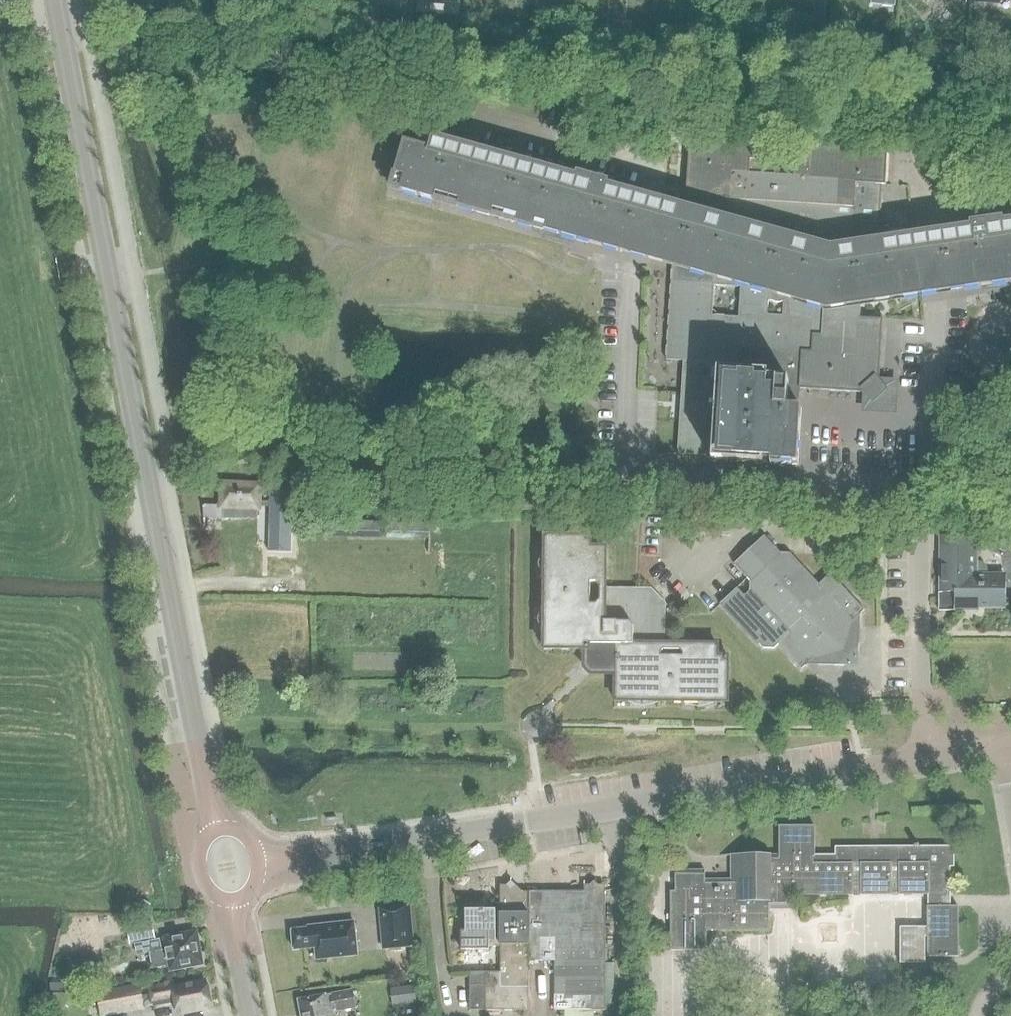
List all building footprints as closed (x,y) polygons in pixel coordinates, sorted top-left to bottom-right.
[(212,14),(228,15),(228,0),(213,0),(212,14)] [(422,0),(418,0),(416,24),(456,27),(458,3),(422,0)] [(811,34),(823,35),(827,0),(814,0),(811,34)] [(835,27),(826,26),(824,37),(834,38),(835,27)] [(910,127),(909,138),(925,139),(926,128),(910,127)] [(403,140),(390,188),(670,266),(674,203),(606,184),(607,181),(577,173),(576,176),(433,136),(430,147),(403,140)] [(885,149),(785,143),(784,162),(794,162),(793,177),(777,176),(778,161),(779,161),(779,160),(770,160),(771,142),(689,137),(689,139),(690,139),(686,197),(674,196),(674,203),(830,247),(877,240),(881,184),(884,184),(887,147),(885,147),(885,149)] [(875,279),(877,240),(830,247),(674,203),(670,266),(673,266),(763,291),(826,309),(857,304),(858,278),(875,279)] [(857,304),(1010,282),(1010,220),(1001,221),(1001,218),(970,223),(971,226),(877,240),(875,279),(858,278),(857,304)] [(885,389),(878,382),(882,316),(881,316),(880,319),(856,317),(857,304),(826,309),(763,291),(673,266),(667,360),(683,361),(800,368),(800,388),(866,393),(872,400),(885,389)] [(800,393),(800,388),(800,368),(683,361),(677,452),(677,453),(712,455),(712,461),(762,464),(762,460),(771,461),(771,464),(798,465),(801,409),(798,408),(799,393),(800,393)] [(223,505),(202,504),(203,526),(205,526),(204,518),(257,519),(257,506),(257,501),(258,487),(223,485),(223,505)] [(257,501),(257,506),(269,507),(268,551),(290,552),(292,491),(269,491),(269,502),(257,501)] [(307,520),(307,534),(348,535),(349,521),(307,520)] [(401,523),(400,537),(428,538),(428,523),(401,523)] [(861,614),(860,613),(864,610),(840,584),(839,585),(828,574),(818,584),(789,553),(780,553),(764,535),(748,549),(846,654),(849,651),(857,651),(858,642),(859,626),(853,620),(859,614),(860,615),(861,614)] [(590,537),(544,537),(544,651),(587,651),(587,671),(615,671),(615,701),(727,701),(727,656),(717,656),(717,644),(665,644),(665,601),(652,588),(606,588),(606,548),(590,548),(590,537)] [(1006,608),(1006,573),(986,573),(986,569),(981,565),(976,563),(975,539),(938,539),(938,610),(979,610),(979,608),(1006,608)] [(846,654),(748,549),(733,563),(750,581),(749,582),(749,590),(744,595),(736,587),(718,603),(757,644),(758,643),(762,647),(773,648),(777,644),(801,669),(804,665),(805,666),(806,665),(805,664),(811,658),(817,665),(834,665),(842,665),(843,657),(846,654)] [(671,892),(671,951),(707,950),(707,931),(771,931),(770,909),(793,909),(793,896),(927,896),(928,957),(959,957),(958,907),(950,907),(950,867),(955,867),(954,846),(836,847),(836,855),(816,855),(815,826),(780,826),(780,855),(732,855),(732,880),(705,880),(705,870),(676,870),(677,892),(671,892)] [(556,890),(556,959),(556,1008),(607,1008),(607,890),(596,879),(591,883),(594,887),(590,890),(556,890)] [(470,970),(470,1009),(529,1009),(528,890),(515,890),(512,887),(515,884),(511,880),(501,890),(500,890),(500,912),(496,912),(496,908),(466,908),(466,929),(461,929),(461,948),(489,948),(489,945),(500,945),(500,970),(470,970)] [(556,959),(556,890),(530,890),(531,959),(556,959)] [(415,946),(410,906),(387,909),(391,949),(415,946)] [(152,920),(126,925),(129,945),(155,939),(152,920)] [(354,922),(325,925),(308,927),(308,929),(292,930),(294,950),(327,946),(328,958),(358,955),(354,922)] [(151,969),(171,965),(172,968),(204,962),(198,930),(166,936),(169,951),(164,951),(163,946),(161,947),(160,939),(134,944),(136,955),(148,953),(151,969)] [(211,1006),(207,979),(177,985),(176,980),(161,983),(160,980),(140,984),(140,986),(98,993),(102,1013),(143,1006),(140,990),(151,988),(154,1004),(179,1000),(181,1012),(211,1006)] [(416,1002),(414,985),(389,989),(392,1006),(416,1002)] [(353,991),(300,1001),(302,1015),(336,1015),(336,1013),(356,1009),(353,991)]
